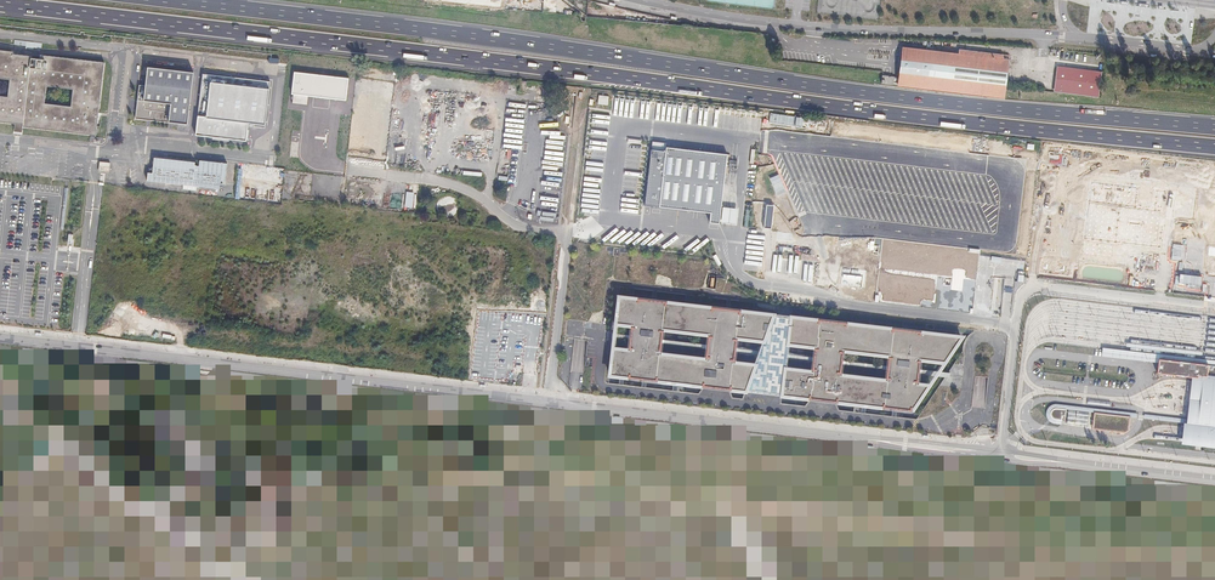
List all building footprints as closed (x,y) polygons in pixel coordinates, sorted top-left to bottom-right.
[(898,86),(1004,98),(1005,86),(1008,56),(958,50),(957,55),(902,48),(898,86)] [(31,64),(29,62),(12,60),(12,57),(0,56),(0,78),(11,79),(9,96),(0,95),(0,128),(21,130),(21,133),(95,141),(102,68),(40,62),(39,64),(31,64)] [(196,72),(147,66),(145,85),(140,85),(136,119),(168,123),(170,123),(190,125),(196,72)] [(1097,96),(1099,73),(1058,68),(1055,90),(1097,96)] [(347,79),(293,72),(290,93),(344,100),(347,79)] [(881,84),(893,85),(893,78),(882,76),(881,84)] [(682,114),(681,120),(648,116),(647,124),(648,124),(648,127),(682,131),(682,132),(687,132),(688,120),(686,120),(688,110),(687,109),(687,104),(684,103),(684,109),(682,109),(682,114)] [(725,154),(665,147),(664,151),(656,150),(655,156),(650,156),(645,205),(709,212),(708,222),(717,223),(725,154)] [(155,174),(150,174),(149,183),(222,190),(222,182),(228,183),(230,165),(203,162),(202,168),(198,167),(198,163),(157,160),(155,174)] [(110,162),(99,161),(98,171),(109,172),(110,162)] [(961,335),(618,294),(610,373),(910,408),(961,335)] [(1161,374),(1178,376),(1180,362),(1162,360),(1161,374)] [(1180,362),(1178,376),(1190,377),(1197,378),(1192,424),(1185,423),(1184,429),(1183,439),(1182,447),(1214,450),(1214,366),(1180,362)] [(1144,418),(1185,423),(1192,424),(1197,378),(1190,377),(1190,383),(1188,393),(1187,404),(1186,415),(1185,419),(1144,414),(1144,416),(1144,418)] [(1137,413),(1055,404),(1053,404),(1050,405),(1048,408),(1047,411),(1046,415),(1047,418),(1049,420),(1051,422),(1053,423),(1061,424),(1062,418),(1058,418),(1058,420),(1056,420),(1053,419),(1051,417),(1050,415),(1050,413),(1051,411),(1052,410),(1054,409),(1057,408),(1066,410),(1094,413),(1092,429),(1097,429),(1099,413),(1130,417),(1137,418),(1137,413)] [(1058,418),(1062,418),(1062,416),(1065,416),(1066,410),(1057,408),(1054,409),(1052,410),(1051,411),(1050,413),(1050,415),(1051,417),(1053,419),(1056,420),(1058,420),(1058,418)] [(1099,413),(1097,429),(1125,433),(1128,430),(1130,417),(1099,413)]
